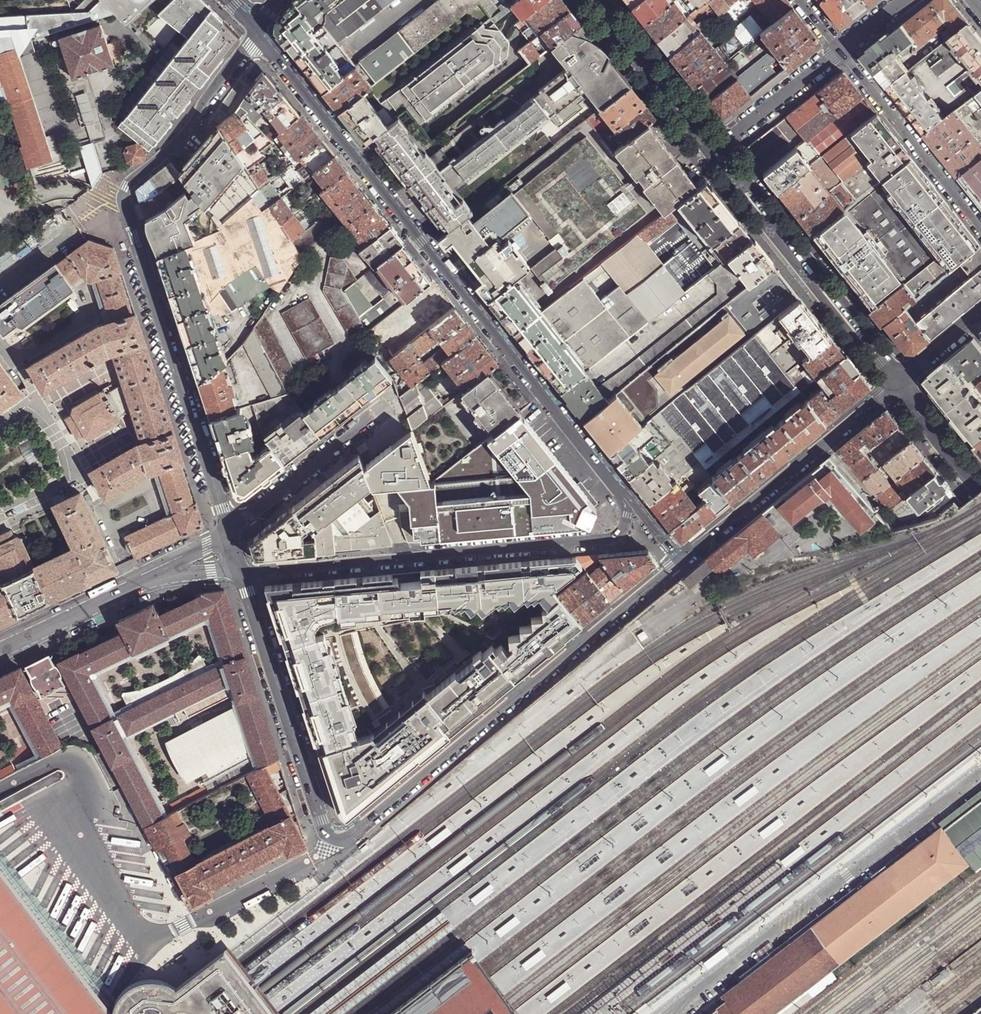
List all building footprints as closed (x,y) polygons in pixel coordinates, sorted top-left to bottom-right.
[(19,56),(35,51),(32,40),(46,35),(114,13),(115,14),(125,24),(150,0),(66,0),(74,8),(69,13),(0,17),(0,101),(7,99),(22,145),(20,146),(27,168),(38,164),(53,160),(60,157),(56,149),(50,151),(45,137),(19,56)] [(189,36),(119,126),(149,151),(188,107),(201,89),(240,34),(206,0),(171,0),(165,6),(173,14),(170,17),(189,36)] [(275,27),(276,34),(299,63),(315,83),(322,92),(342,76),(355,66),(318,19),(342,0),(295,0),(275,27)] [(318,19),(355,66),(359,62),(397,32),(380,10),(383,8),(377,0),(342,0),(318,19)] [(397,32),(359,62),(375,83),(478,2),(480,0),(438,0),(397,32)] [(493,0),(480,0),(478,2),(485,10),(490,6),(496,14),(501,10),(493,0)] [(513,1),(525,16),(546,0),(513,0),(513,1)] [(531,41),(534,38),(540,33),(569,10),(561,0),(546,0),(525,16),(523,18),(515,24),(529,41),(531,41)] [(632,9),(643,0),(625,0),(626,2),(632,9)] [(645,25),(674,2),(673,0),(643,0),(632,9),(641,20),(645,25)] [(699,33),(701,31),(705,28),(729,8),(724,2),(723,0),(708,0),(694,11),(686,17),(699,33)] [(708,0),(686,0),(694,11),(708,0)] [(729,8),(705,28),(714,39),(729,27),(734,34),(744,47),(760,34),(792,8),(786,0),(740,0),(729,8)] [(740,0),(726,0),(724,2),(729,8),(740,0)] [(853,17),(840,0),(822,0),(819,2),(839,28),(846,22),(853,17)] [(866,6),(861,0),(840,0),(853,17),(861,10),(866,6)] [(903,24),(916,40),(920,46),(940,30),(948,40),(969,23),(957,8),(950,0),(934,0),(928,5),(903,24)] [(510,2),(523,18),(525,16),(513,1),(510,2)] [(650,32),(657,40),(686,17),(674,2),(645,25),(650,32)] [(162,9),(170,17),(173,14),(165,6),(162,9)] [(820,43),(792,8),(760,34),(774,52),(787,69),(803,56),(820,43)] [(574,16),(569,10),(540,33),(544,37),(551,46),(580,24),(574,16)] [(490,17),(483,23),(487,28),(494,22),(490,17)] [(664,50),(670,56),(699,33),(686,17),(657,40),(664,50)] [(510,41),(494,22),(487,28),(483,23),(373,108),(387,125),(398,117),(405,111),(418,126),(509,54),(510,41)] [(980,90),(980,38),(979,35),(969,23),(948,40),(936,49),(943,58),(930,68),(938,78),(964,58),(971,68),(946,87),(955,98),(967,88),(974,96),(976,95),(976,94),(980,90)] [(585,97),(579,90),(581,88),(599,111),(630,86),(620,74),(601,50),(598,47),(589,39),(591,38),(580,24),(551,46),(549,48),(550,49),(567,69),(564,71),(562,70),(537,90),(538,92),(440,170),(398,117),(387,125),(380,131),(370,139),(383,155),(407,185),(409,184),(419,198),(418,201),(418,204),(420,208),(440,233),(438,235),(440,238),(468,216),(488,199),(487,197),(472,209),(455,189),(534,126),(535,127),(538,127),(540,126),(542,124),(541,121),(548,115),(557,127),(558,128),(583,108),(578,102),(585,97)] [(916,40),(903,24),(886,38),(869,51),(867,63),(879,79),(902,62),(898,57),(901,54),(900,52),(916,40)] [(113,65),(100,25),(68,35),(60,38),(73,78),(113,65)] [(724,63),(725,62),(716,50),(701,31),(699,33),(670,56),(677,65),(690,81),(695,87),(724,63)] [(537,43),(544,37),(540,33),(534,38),(537,43)] [(744,47),(734,34),(720,45),(721,46),(730,58),(744,47)] [(549,48),(551,46),(544,37),(537,43),(545,51),(549,48)] [(531,62),(541,55),(534,45),(531,41),(521,49),(531,62)] [(721,46),(716,50),(725,62),(729,59),(730,58),(721,46)] [(737,81),(751,98),(787,69),(774,52),(737,81)] [(342,76),(322,92),(332,105),(338,112),(354,99),(361,93),(375,83),(359,62),(355,66),(342,76)] [(879,79),(886,87),(907,71),(908,70),(902,62),(879,79)] [(702,97),(707,104),(737,80),(724,63),(695,87),(702,97)] [(262,70),(248,88),(247,94),(254,104),(256,106),(278,89),(271,81),(264,72),(262,70)] [(924,135),(945,119),(907,71),(886,87),(890,93),(906,113),(917,127),(924,135)] [(822,88),(818,92),(837,116),(862,97),(860,95),(843,72),(822,88)] [(736,109),(751,98),(737,81),(737,80),(707,104),(715,113),(721,121),(736,109)] [(599,111),(587,120),(602,139),(614,130),(645,106),(637,95),(630,86),(599,111)] [(258,109),(261,107),(280,132),(299,115),(296,111),(285,97),(278,89),(256,106),(258,109)] [(800,133),(806,141),(808,139),(837,116),(818,92),(787,116),(800,133)] [(256,106),(254,104),(247,94),(238,106),(234,112),(239,116),(242,121),(246,116),(250,121),(252,122),(253,123),(262,115),(258,109),(256,106)] [(962,119),(972,112),(979,121),(980,119),(980,102),(976,95),(974,96),(945,119),(924,135),(944,161),(957,177),(980,159),(980,142),(962,119)] [(837,116),(808,139),(821,157),(823,155),(850,134),(876,114),(862,97),(837,116)] [(380,131),(354,99),(338,112),(352,130),(363,144),(370,139),(380,131)] [(648,109),(645,106),(614,130),(623,143),(645,126),(647,124),(654,118),(648,109)] [(242,149),(241,147),(242,145),(235,136),(246,127),(252,122),(250,121),(246,116),(242,121),(239,116),(234,112),(223,121),(218,125),(219,127),(235,151),(236,153),(242,149)] [(289,148),(298,160),(301,157),(322,140),(310,125),(301,113),(299,115),(280,132),(278,135),(286,145),(283,147),(286,150),(289,148)] [(863,165),(878,183),(910,158),(893,135),(876,114),(850,134),(869,160),(863,165)] [(751,159),(757,166),(800,133),(787,116),(783,119),(764,134),(744,149),(751,159)] [(673,156),(647,124),(645,126),(653,136),(671,158),(673,156)] [(653,136),(645,126),(623,143),(619,146),(616,149),(637,177),(638,177),(641,181),(671,158),(653,136)] [(226,171),(241,160),(236,153),(235,151),(219,127),(218,128),(214,133),(206,142),(225,167),(226,171)] [(267,137),(271,141),(275,137),(276,137),(278,135),(274,130),(267,137)] [(253,142),(260,149),(272,142),(271,141),(267,137),(262,132),(253,142)] [(850,134),(823,155),(843,181),(863,165),(869,160),(850,134)] [(276,137),(275,137),(283,147),(286,145),(278,135),(276,137)] [(45,137),(50,151),(56,149),(50,136),(45,137)] [(519,178),(507,187),(511,192),(528,213),(549,240),(558,233),(565,241),(629,191),(626,187),(586,137),(524,186),(519,178)] [(615,155),(602,139),(600,142),(612,158),(615,155)] [(806,141),(796,148),(810,166),(821,157),(808,139),(806,141)] [(301,157),(313,172),(334,156),(326,146),(322,140),(301,157)] [(183,169),(178,174),(179,176),(188,187),(192,192),(198,201),(218,227),(253,197),(261,190),(252,176),(247,169),(242,162),(241,160),(226,171),(225,167),(206,142),(202,147),(183,169)] [(92,143),(80,147),(93,187),(97,182),(101,177),(102,175),(101,173),(92,143)] [(132,163),(140,160),(142,156),(140,147),(136,145),(127,148),(125,152),(127,160),(132,163)] [(286,150),(295,162),(298,160),(289,148),(286,150)] [(773,186),(777,191),(809,166),(810,166),(796,148),(763,174),(773,186)] [(637,177),(616,149),(613,151),(635,178),(637,177)] [(242,162),(247,169),(255,163),(266,156),(260,150),(242,162)] [(809,166),(830,192),(842,182),(843,181),(823,155),(821,157),(810,166),(809,166)] [(313,172),(325,188),(347,171),(339,162),(334,156),(313,172)] [(679,168),(695,188),(697,187),(673,156),(671,158),(679,168)] [(62,160),(60,157),(53,160),(38,164),(39,168),(62,160)] [(303,180),(313,172),(301,157),(298,160),(295,162),(272,181),(261,190),(271,206),(282,198),(286,194),(298,184),(301,182),(303,180)] [(666,212),(676,204),(695,188),(679,168),(671,158),(641,181),(645,186),(666,212)] [(844,210),(812,235),(835,265),(855,290),(871,310),(903,284),(914,298),(979,244),(910,158),(878,183),(856,201),(844,210)] [(957,177),(963,184),(977,203),(980,208),(980,159),(957,177)] [(158,173),(150,179),(159,192),(165,187),(166,187),(168,185),(175,179),(179,176),(178,174),(170,163),(158,173)] [(247,169),(252,176),(254,174),(252,171),(257,167),(255,163),(247,169)] [(842,182),(856,201),(878,183),(863,165),(843,181),(842,182)] [(809,166),(777,191),(798,217),(830,192),(809,166)] [(252,176),(261,190),(272,181),(263,171),(256,175),(254,174),(252,176)] [(321,192),(333,208),(359,187),(351,177),(347,171),(325,188),(321,192)] [(188,187),(179,176),(175,179),(184,191),(185,190),(188,187)] [(638,177),(626,187),(629,191),(641,181),(638,177)] [(136,190),(141,204),(154,196),(159,192),(150,179),(143,186),(136,190)] [(709,246),(738,223),(720,201),(712,189),(705,181),(697,187),(695,188),(676,204),(709,246)] [(830,192),(844,210),(856,201),(842,182),(830,192)] [(298,184),(286,194),(289,198),(301,188),(298,184)] [(642,187),(663,214),(666,212),(645,186),(642,187)] [(154,196),(141,204),(145,218),(147,217),(150,215),(164,205),(174,198),(165,187),(159,192),(154,196)] [(346,225),(373,204),(364,194),(359,187),(333,208),(346,225)] [(188,195),(185,190),(184,191),(174,198),(164,205),(150,215),(156,230),(198,201),(192,192),(188,195)] [(263,211),(271,206),(261,190),(253,197),(263,211)] [(557,247),(555,248),(530,267),(542,282),(540,285),(547,294),(552,290),(551,288),(646,212),(629,191),(565,241),(566,242),(572,250),(569,252),(563,245),(558,248),(557,247)] [(472,268),(480,278),(473,283),(488,301),(513,281),(530,268),(513,246),(509,249),(504,242),(501,245),(496,239),(528,213),(511,192),(473,223),(468,216),(440,238),(439,239),(456,261),(462,256),(472,268)] [(807,229),(812,235),(844,210),(830,192),(798,217),(807,229)] [(220,229),(186,244),(158,257),(163,273),(171,298),(178,317),(185,339),(189,352),(196,372),(199,383),(222,364),(226,361),(220,352),(212,326),(215,325),(215,323),(222,321),(220,315),(231,311),(270,286),(278,291),(298,263),(303,259),(300,254),(292,241),(281,223),(271,206),(263,211),(253,197),(218,227),(220,229)] [(271,206),(281,223),(294,214),(282,198),(271,206)] [(303,206),(301,207),(303,210),(313,202),(313,201),(315,200),(313,198),(306,204),(303,206)] [(150,232),(150,233),(156,251),(158,257),(186,244),(220,229),(218,227),(198,201),(156,230),(152,231),(150,232)] [(380,213),(373,204),(346,225),(364,247),(390,226),(380,213)] [(663,214),(637,234),(646,246),(677,221),(691,238),(688,244),(662,265),(662,266),(627,294),(620,285),(601,300),(583,278),(540,311),(588,371),(714,268),(702,253),(709,246),(676,204),(666,212),(663,214)] [(50,218),(49,217),(46,212),(35,220),(40,226),(50,218)] [(292,241),(306,230),(298,220),(294,214),(281,223),(292,241)] [(156,230),(150,215),(147,217),(152,231),(156,230)] [(306,230),(310,227),(302,217),(298,220),(306,230)] [(300,254),(329,231),(319,219),(310,227),(306,230),(292,241),(300,254)] [(740,225),(738,223),(709,246),(702,253),(714,268),(751,239),(740,225)] [(360,250),(374,267),(402,245),(404,243),(396,233),(390,226),(364,247),(360,250)] [(637,234),(602,262),(620,285),(627,294),(662,266),(662,265),(646,246),(637,234)] [(760,250),(751,239),(714,268),(588,371),(561,393),(572,407),(582,420),(772,266),(760,250)] [(88,241),(68,255),(83,276),(86,280),(87,281),(92,282),(98,280),(122,272),(115,250),(113,250),(114,248),(89,241),(89,242),(88,241)] [(572,250),(566,242),(563,245),(569,252),(572,250)] [(979,244),(914,298),(903,307),(929,338),(936,332),(976,299),(980,295),(980,247),(979,244)] [(364,327),(367,333),(371,329),(431,281),(426,275),(415,261),(406,249),(402,245),(374,267),(365,274),(384,299),(373,307),(354,283),(343,291),(364,327)] [(68,255),(56,264),(71,285),(75,282),(83,276),(68,255)] [(362,329),(364,327),(343,291),(354,283),(356,281),(343,260),(331,258),(324,290),(350,335),(362,329)] [(56,264),(2,303),(3,304),(17,324),(18,325),(23,326),(74,289),(71,285),(56,264)] [(609,453),(651,419),(658,412),(754,334),(798,298),(788,286),(772,266),(582,420),(596,437),(609,453)] [(125,282),(122,272),(98,280),(112,323),(136,315),(133,307),(125,282)] [(78,286),(86,280),(83,276),(75,282),(78,286)] [(371,329),(389,353),(382,359),(385,364),(390,359),(408,345),(427,330),(430,327),(455,308),(443,292),(433,280),(431,281),(371,329)] [(513,281),(488,301),(513,333),(539,313),(513,281)] [(882,324),(903,307),(914,298),(903,284),(871,310),(878,319),(882,324)] [(798,298),(754,334),(786,373),(829,338),(824,332),(813,317),(803,304),(798,298)] [(309,299),(282,313),(306,357),(333,343),(309,299)] [(17,324),(3,304),(0,306),(0,327),(4,333),(17,324)] [(915,350),(929,338),(903,307),(882,324),(895,340),(902,348),(915,350)] [(455,308),(430,327),(441,341),(466,321),(459,313),(455,308)] [(561,393),(588,371),(540,311),(539,313),(513,333),(547,376),(561,393)] [(143,339),(136,315),(112,323),(99,327),(30,366),(34,373),(38,379),(39,381),(43,388),(44,389),(107,354),(109,354),(115,352),(144,342),(143,339)] [(263,315),(253,329),(285,390),(299,382),(263,315)] [(400,375),(402,373),(413,387),(427,374),(442,363),(476,335),(470,327),(466,321),(441,341),(440,342),(450,353),(447,355),(442,348),(423,363),(417,356),(419,354),(420,356),(436,342),(427,330),(408,345),(390,359),(400,371),(398,372),(400,375)] [(253,329),(243,345),(272,399),(288,394),(285,390),(253,329)] [(350,335),(354,342),(366,335),(362,329),(350,335)] [(678,437),(699,462),(705,470),(800,391),(786,373),(754,334),(658,412),(678,437)] [(442,363),(453,376),(487,349),(481,340),(476,335),(442,363)] [(835,345),(829,338),(786,373),(800,391),(814,380),(816,377),(843,355),(835,345)] [(961,374),(965,371),(973,380),(978,376),(979,377),(980,375),(980,346),(975,339),(956,355),(950,360),(961,374)] [(133,410),(144,443),(174,434),(166,411),(155,374),(144,342),(115,352),(125,384),(133,410)] [(453,376),(464,390),(486,372),(498,363),(491,353),(487,349),(453,376)] [(119,386),(125,384),(115,352),(109,354),(119,386)] [(849,363),(843,355),(816,377),(830,395),(857,373),(849,363)] [(375,392),(392,379),(382,366),(375,357),(345,380),(362,402),(375,392)] [(951,409),(971,393),(960,381),(964,378),(961,374),(950,360),(940,368),(932,375),(931,378),(931,381),(931,383),(933,386),(948,405),(951,409)] [(22,395),(0,364),(0,411),(22,395)] [(207,407),(211,418),(236,410),(234,402),(222,364),(199,383),(207,407)] [(464,390),(452,400),(441,408),(474,450),(519,413),(514,407),(495,383),(486,372),(464,390)] [(32,383),(38,379),(34,373),(28,378),(32,383)] [(861,378),(857,373),(830,395),(828,397),(838,411),(868,387),(867,386),(861,378)] [(433,392),(427,385),(432,383),(429,377),(427,374),(413,387),(399,397),(405,414),(433,392)] [(830,395),(816,377),(814,380),(820,388),(828,397),(830,395)] [(331,427),(362,402),(345,380),(303,414),(321,435),(331,427)] [(128,412),(133,410),(125,384),(119,386),(105,394),(119,417),(128,412)] [(838,411),(828,397),(820,388),(806,399),(825,423),(833,416),(838,411)] [(73,403),(75,407),(101,392),(98,390),(95,390),(73,403)] [(119,417),(105,394),(101,392),(75,407),(74,412),(75,413),(87,434),(88,436),(92,437),(93,437),(118,422),(119,417)] [(449,397),(441,403),(436,396),(433,392),(405,414),(412,432),(441,408),(452,400),(449,397)] [(971,393),(951,409),(959,419),(978,443),(980,441),(980,406),(971,393)] [(272,399),(254,405),(261,428),(294,402),(288,394),(272,399)] [(819,427),(825,423),(806,399),(795,408),(794,406),(789,410),(791,412),(780,421),(789,432),(800,443),(819,427)] [(247,423),(246,424),(241,409),(236,410),(211,418),(218,440),(222,453),(249,444),(252,443),(248,430),(249,429),(249,428),(251,427),(250,423),(248,424),(247,423)] [(278,430),(266,440),(270,446),(285,464),(292,458),(312,442),(321,435),(303,414),(301,411),(284,425),(278,430)] [(887,411),(839,450),(850,465),(866,453),(900,427),(896,423),(887,411)] [(79,438),(87,434),(75,413),(67,418),(79,438)] [(596,509),(532,429),(519,413),(474,450),(430,485),(412,432),(365,468),(372,485),(373,490),(397,487),(409,503),(410,510),(399,511),(400,525),(407,543),(589,526),(596,509)] [(628,478),(671,443),(651,419),(609,453),(626,475),(628,478)] [(767,428),(757,436),(759,438),(778,462),(788,453),(800,443),(789,433),(779,421),(768,430),(767,428)] [(118,422),(93,437),(95,441),(117,428),(119,426),(118,422)] [(900,427),(866,453),(878,469),(884,464),(912,443),(906,436),(900,427)] [(174,434),(144,443),(138,445),(147,473),(153,470),(158,469),(180,462),(183,461),(178,447),(174,434)] [(671,443),(628,478),(635,486),(645,498),(649,503),(683,475),(699,462),(678,437),(671,443)] [(747,444),(749,446),(738,456),(757,479),(766,471),(778,462),(759,438),(754,442),(752,440),(747,444)] [(37,439),(20,448),(23,454),(26,460),(29,465),(47,455),(37,439)] [(912,443),(884,464),(897,480),(925,458),(918,450),(912,443)] [(249,444),(222,453),(228,472),(234,491),(245,495),(285,464),(270,446),(258,455),(257,455),(253,455),(249,444)] [(93,472),(93,474),(97,481),(106,496),(147,473),(138,445),(93,472)] [(866,453),(850,465),(863,481),(878,469),(866,453)] [(375,497),(368,503),(360,494),(372,485),(365,468),(360,455),(293,508),(307,526),(314,535),(314,537),(315,537),(316,552),(352,548),(393,544),(381,511),(376,498),(375,497)] [(721,466),(722,468),(711,478),(713,480),(730,501),(743,490),(757,479),(738,456),(727,464),(725,462),(721,466)] [(925,458),(897,480),(909,495),(937,474),(930,465),(925,458)] [(180,462),(158,469),(173,514),(193,504),(180,462)] [(884,464),(878,469),(891,484),(897,480),(884,464)] [(153,470),(168,516),(173,514),(158,469),(153,470)] [(878,469),(863,481),(875,496),(891,484),(878,469)] [(816,478),(779,509),(793,526),(824,500),(826,502),(832,498),(837,503),(849,518),(845,521),(853,530),(856,527),(862,534),(876,523),(833,470),(819,481),(816,478)] [(937,474),(909,495),(921,511),(950,490),(943,482),(937,474)] [(689,480),(683,475),(649,503),(655,511),(659,517),(686,494),(680,487),(689,480)] [(713,480),(711,478),(696,490),(697,493),(713,480)] [(721,509),(730,501),(713,480),(697,493),(704,500),(714,514),(721,509)] [(897,480),(891,484),(903,500),(909,495),(897,480)] [(891,484),(875,496),(888,512),(903,500),(891,484)] [(915,515),(900,527),(902,529),(937,518),(954,505),(960,510),(963,507),(956,498),(950,490),(921,511),(915,515)] [(55,505),(76,548),(101,537),(80,493),(65,500),(57,504),(55,505)] [(696,507),(686,494),(659,517),(666,525),(669,529),(696,507)] [(909,495),(903,500),(915,515),(921,511),(909,495)] [(832,498),(826,502),(831,508),(837,503),(832,498)] [(714,514),(704,500),(696,507),(669,529),(680,542),(699,527),(714,514)] [(903,500),(888,512),(900,527),(915,515),(903,500)] [(193,504),(173,514),(183,535),(204,526),(201,516),(196,503),(193,504)] [(285,555),(316,552),(315,537),(314,537),(302,539),(302,536),(300,534),(299,534),(299,533),(307,526),(293,508),(251,541),(254,551),(256,558),(285,555)] [(183,535),(173,514),(168,516),(125,537),(135,558),(183,535)] [(761,514),(706,560),(714,570),(719,576),(749,552),(754,558),(780,537),(761,514)] [(15,538),(11,531),(0,536),(0,545),(15,538)] [(50,599),(35,568),(32,562),(23,545),(21,540),(17,537),(15,538),(0,545),(0,574),(4,582),(19,614),(30,609),(40,604),(50,599)] [(91,580),(116,568),(101,537),(76,548),(91,580)] [(50,599),(91,580),(76,548),(35,568),(50,599)] [(648,551),(599,555),(599,556),(604,563),(623,590),(630,584),(657,562),(648,551)] [(599,556),(599,555),(575,558),(578,562),(580,565),(583,568),(599,556)] [(566,576),(580,565),(578,562),(549,565),(549,560),(520,563),(524,598),(526,601),(530,597),(532,600),(538,595),(540,598),(542,600),(548,595),(553,602),(559,596),(558,594),(552,588),(567,577),(566,576)] [(706,560),(683,579),(691,588),(714,570),(706,560)] [(500,565),(434,571),(437,604),(438,610),(441,609),(445,609),(448,609),(452,606),(454,608),(458,605),(460,607),(464,604),(465,604),(470,603),(474,609),(476,607),(480,604),(483,608),(489,603),(491,606),(495,603),(497,605),(502,602),(504,604),(509,600),(508,597),(514,597),(518,602),(524,598),(520,563),(500,565)] [(615,596),(623,590),(604,563),(589,575),(609,601),(615,596)] [(434,571),(377,576),(380,609),(395,608),(395,611),(408,610),(408,606),(437,604),(434,571)] [(602,607),(609,601),(589,575),(586,572),(572,583),(596,612),(602,607)] [(377,576),(334,580),(337,615),(338,616),(340,616),(366,614),(366,610),(380,609),(377,576)] [(334,580),(265,587),(285,647),(317,637),(314,629),(317,625),(313,623),(316,618),(319,617),(320,620),(337,615),(334,580)] [(19,614),(4,582),(0,584),(0,623),(19,614)] [(589,618),(596,612),(572,583),(558,594),(559,596),(582,624),(589,618)] [(225,591),(204,594),(205,595),(211,614),(226,662),(246,657),(237,628),(225,591)] [(205,595),(158,617),(167,635),(211,614),(205,595)] [(548,595),(542,600),(547,606),(553,602),(548,595)] [(535,625),(553,647),(582,624),(559,596),(553,602),(547,606),(545,608),(546,616),(543,616),(534,617),(535,625)] [(508,597),(509,600),(513,606),(518,602),(514,597),(508,597)] [(465,604),(464,604),(470,612),(474,609),(470,603),(465,604)] [(480,604),(476,607),(481,614),(491,606),(489,603),(483,608),(480,604)] [(437,604),(408,606),(408,610),(395,611),(395,608),(380,609),(380,615),(381,615),(405,612),(409,612),(409,615),(424,614),(424,611),(425,611),(438,610),(437,604)] [(135,614),(119,621),(125,633),(133,651),(144,646),(147,650),(150,650),(156,648),(159,645),(157,640),(167,635),(158,617),(153,605),(135,614)] [(366,614),(340,616),(341,621),(356,620),(355,617),(367,616),(380,615),(380,609),(366,610),(366,614)] [(211,614),(167,635),(157,640),(159,645),(206,622),(208,623),(220,659),(139,700),(141,704),(220,665),(222,665),(254,764),(165,810),(127,737),(175,713),(174,711),(128,733),(126,734),(96,677),(88,673),(112,719),(131,755),(164,818),(177,811),(248,774),(251,772),(250,769),(259,764),(238,700),(226,662),(211,614)] [(553,647),(535,625),(532,626),(523,627),(524,635),(521,635),(512,636),(513,644),(513,647),(507,651),(502,645),(496,650),(494,647),(489,651),(513,680),(553,647)] [(359,631),(354,632),(358,647),(362,661),(368,675),(375,689),(382,702),(386,708),(391,706),(379,686),(371,670),(367,659),(363,645),(359,631)] [(125,633),(79,655),(88,673),(133,651),(125,633)] [(317,637),(285,647),(319,750),(352,740),(357,738),(353,726),(360,724),(351,698),(348,699),(340,674),(342,673),(334,650),(333,650),(332,648),(328,649),(324,634),(317,637)] [(133,651),(88,673),(97,674),(147,650),(144,646),(133,651)] [(437,720),(449,734),(513,680),(489,651),(487,648),(482,652),(479,650),(471,656),(474,659),(456,674),(454,672),(441,683),(436,687),(426,695),(439,711),(443,715),(437,720)] [(60,662),(94,728),(112,719),(88,673),(79,655),(78,654),(60,662)] [(253,679),(246,657),(226,662),(238,700),(258,694),(253,679)] [(220,665),(141,704),(119,715),(128,733),(174,711),(227,684),(220,665)] [(44,757),(62,747),(21,668),(2,677),(3,678),(0,679),(0,701),(12,695),(44,757)] [(352,740),(319,750),(338,812),(347,818),(449,734),(437,720),(443,715),(439,711),(426,695),(424,692),(379,728),(372,734),(357,738),(352,740)] [(251,772),(265,765),(278,758),(275,747),(258,694),(238,700),(259,764),(250,769),(251,772)] [(44,757),(12,695),(0,701),(0,708),(7,705),(11,706),(36,755),(0,774),(0,780),(44,757)] [(94,728),(113,764),(131,755),(112,719),(94,728)] [(726,754),(706,770),(711,775),(730,760),(726,754)] [(146,827),(164,818),(131,755),(113,764),(125,786),(146,827)] [(281,768),(278,758),(265,765),(269,774),(281,768)] [(288,852),(305,843),(269,774),(265,765),(251,772),(248,774),(267,811),(257,816),(263,828),(253,834),(247,837),(222,850),(216,853),(196,864),(182,838),(190,834),(183,822),(177,811),(164,818),(146,827),(158,850),(161,848),(165,846),(194,901),(211,892),(208,887),(216,883),(225,878),(241,869),(285,847),(288,852)] [(288,789),(284,777),(278,779),(283,793),(288,789)] [(754,785),(735,800),(740,805),(759,790),(754,785)] [(944,830),(942,828),(723,996),(728,1002),(712,1013),(776,1013),(971,865),(976,873),(980,869),(980,802),(944,830)] [(780,816),(760,832),(765,837),(785,822),(780,816)] [(448,827),(429,842),(433,847),(452,833),(448,827)] [(802,845),(783,861),(787,866),(806,850),(802,845)] [(266,1003),(263,1000),(257,993),(255,989),(245,977),(245,971),(239,963),(233,961),(226,952),(191,979),(184,984),(177,989),(166,982),(165,981),(163,981),(160,980),(154,979),(149,979),(144,980),(137,982),(132,984),(127,988),(122,992),(121,994),(117,1001),(0,850),(0,1013),(274,1013),(266,1003)] [(469,854),(449,869),(454,874),(473,860),(469,854)] [(786,870),(780,862),(584,1013),(601,1013),(786,870)] [(219,888),(228,883),(225,878),(216,883),(219,888)] [(491,884),(472,898),(476,904),(496,889),(491,884)] [(223,949),(226,952),(310,891),(308,889),(223,949)] [(455,928),(442,912),(312,1013),(342,1013),(455,928)] [(516,915),(496,930),(501,935),(520,921),(516,915)] [(542,948),(523,963),(527,968),(546,954),(542,948)] [(517,1008),(515,1005),(509,998),(507,994),(494,978),(490,973),(485,966),(480,960),(473,950),(390,1013),(522,1013),(517,1008)] [(567,981),(547,997),(552,1002),(571,987),(567,981)]
